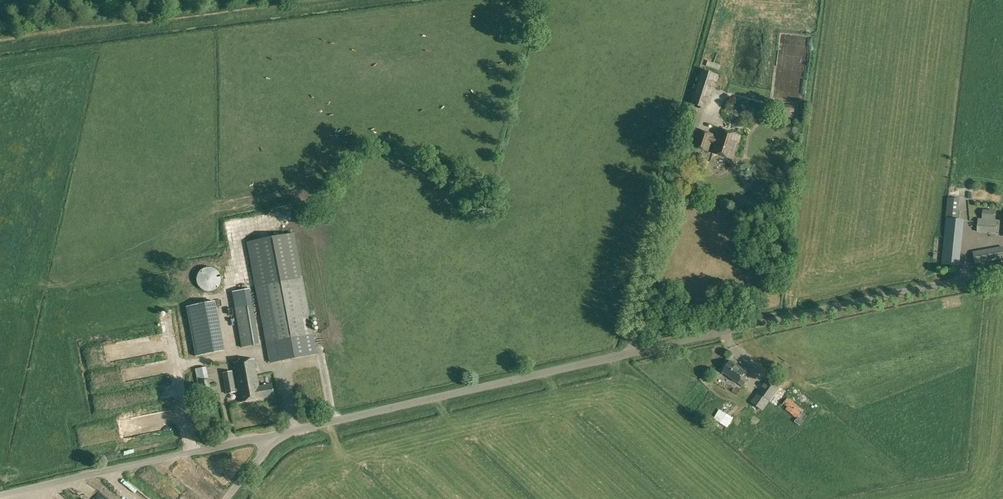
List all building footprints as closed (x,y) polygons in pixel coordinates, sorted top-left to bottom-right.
[(707,109),(717,74),(703,70),(693,104),(707,109)] [(795,114),(796,105),(786,104),(785,113),(795,114)] [(733,159),(741,135),(720,129),(717,138),(714,137),(714,135),(700,130),(694,147),(709,151),(712,143),(715,144),(712,153),(733,159)] [(787,171),(778,168),(776,176),(785,178),(787,171)] [(964,220),(958,219),(960,199),(958,199),(948,198),(946,218),(945,218),(941,263),(960,266),(964,220)] [(742,213),(738,224),(748,227),(752,216),(742,213)] [(996,233),(997,220),(980,219),(979,232),(996,233)] [(316,354),(293,233),(248,242),(271,362),(316,354)] [(972,252),(974,264),(1002,258),(1002,246),(972,252)] [(206,288),(224,281),(217,261),(198,268),(206,288)] [(242,348),(259,345),(250,289),(232,292),(242,348)] [(217,298),(190,303),(199,352),(227,346),(217,298)] [(240,402),(274,396),(272,384),(259,387),(254,359),(233,363),(238,389),(234,389),(231,372),(223,373),(227,393),(238,391),(240,402)] [(743,386),(747,379),(743,376),(746,371),(731,361),(723,372),(738,382),(743,386)] [(211,363),(201,364),(202,374),(211,373),(211,363)] [(758,392),(770,400),(771,401),(780,387),(768,378),(758,392)] [(199,381),(202,398),(212,396),(208,380),(199,381)] [(758,392),(751,402),(762,410),(770,400),(758,392)] [(807,416),(802,411),(803,410),(788,398),(781,406),(797,418),(794,422),(800,426),(807,416)] [(732,420),(721,412),(716,421),(727,428),(732,420)] [(204,488),(202,490),(177,463),(174,466),(204,498),(209,494),(204,488)] [(137,498),(154,498),(155,498),(134,484),(128,493),(137,498)]
